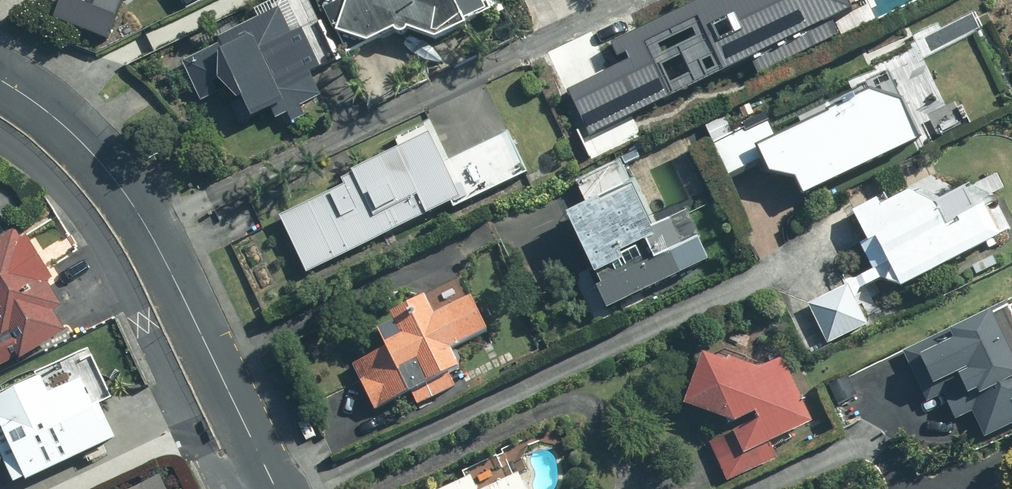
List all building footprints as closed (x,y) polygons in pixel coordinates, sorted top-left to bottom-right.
[(107,35),(121,0),(61,0),(55,15),(107,35)] [(348,55),(403,29),(440,41),(495,15),(488,0),(321,0),(348,55)] [(566,74),(594,131),(857,6),(854,0),(721,0),(566,74)] [(315,78),(342,66),(311,1),(183,61),(206,109),(244,91),(259,122),(322,92),(315,78)] [(891,74),(745,145),(774,205),(920,133),(891,74)] [(348,174),(353,183),(282,217),(307,268),(460,196),(431,135),(348,174)] [(923,210),(912,190),(882,205),(879,198),(854,211),(869,239),(860,243),(874,270),(892,261),(904,286),(1011,231),(1011,227),(987,178),(923,210)] [(636,180),(569,212),(596,270),(620,259),(626,272),(599,285),(609,306),(711,258),(688,211),(658,225),(636,180)] [(68,331),(57,311),(64,307),(51,283),(56,280),(32,237),(24,242),(18,231),(0,241),(0,368),(68,331)] [(393,311),(397,320),(380,328),(389,345),(353,363),(373,404),(462,362),(454,345),(489,328),(464,277),(393,311)] [(832,339),(868,323),(851,283),(815,299),(832,339)] [(993,310),(905,350),(928,401),(945,393),(957,418),(974,409),(986,435),(1011,424),(1011,351),(993,310)] [(730,416),(736,430),(711,442),(729,479),(779,456),(771,439),(814,419),(785,358),(758,370),(703,352),(687,402),(730,416)] [(848,374),(828,383),(838,405),(858,396),(848,374)] [(0,421),(0,447),(17,484),(30,478),(32,480),(119,440),(103,405),(96,408),(84,383),(53,397),(44,379),(0,400),(0,419),(1,421),(0,421)] [(520,472),(482,488),(528,488),(520,472)] [(441,488),(481,488),(475,474),(441,488)] [(164,479),(143,488),(169,488),(164,479)]
